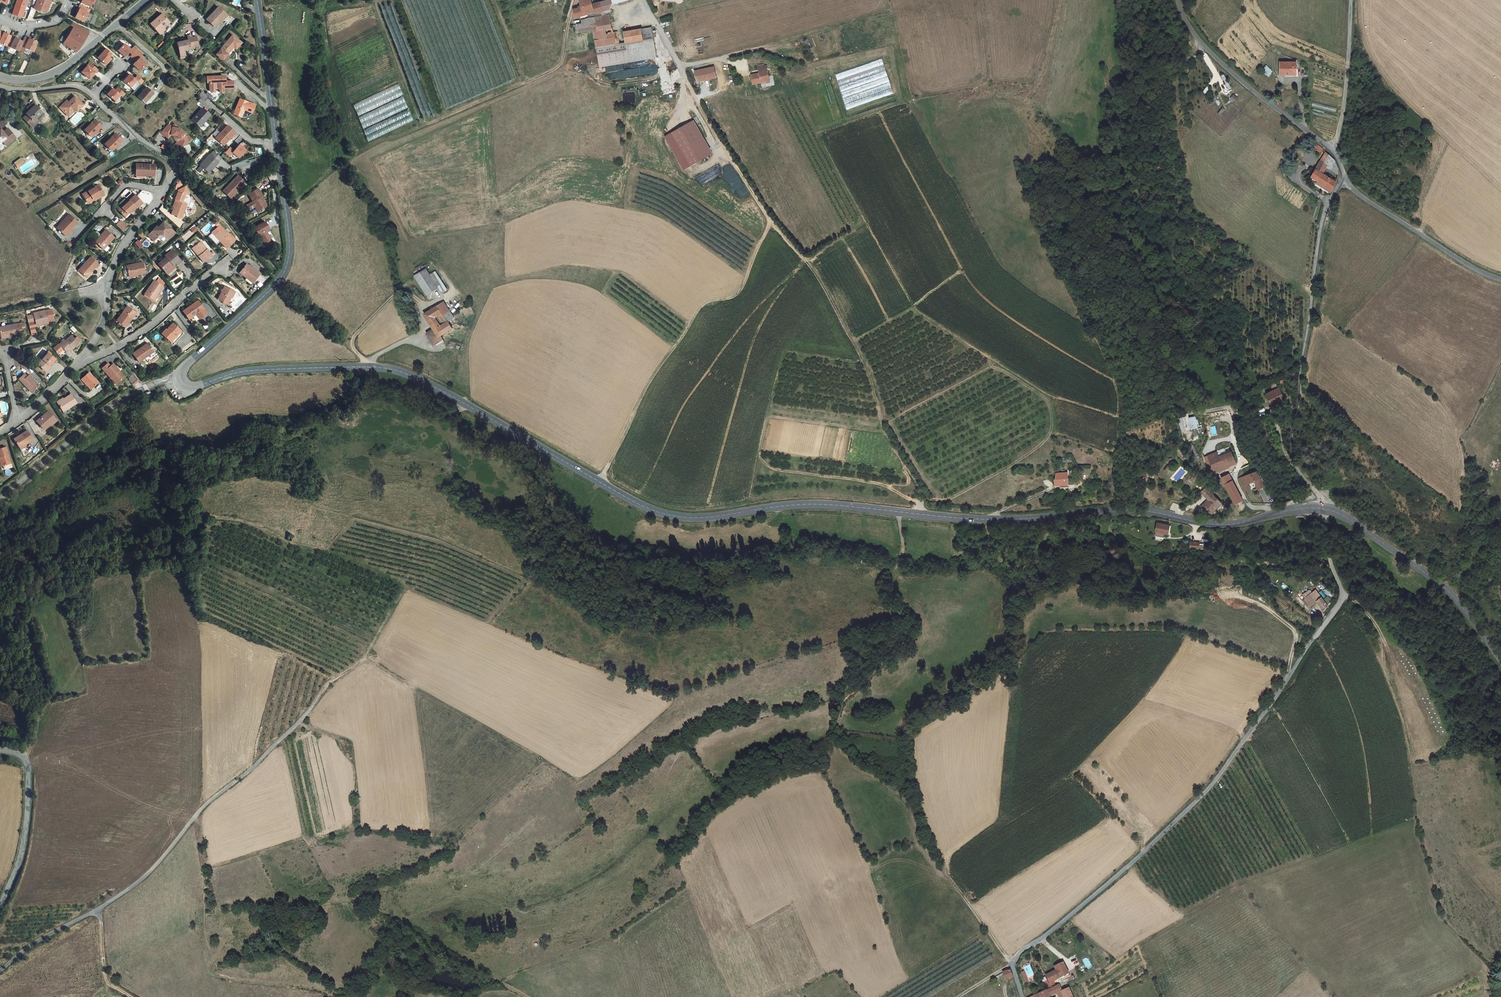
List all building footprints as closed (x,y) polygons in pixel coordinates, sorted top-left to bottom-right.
[(13,12),(23,15),(28,0),(17,0),(13,12)] [(36,6),(44,9),(49,9),(49,6),(48,6),(50,1),(51,2),(52,0),(38,0),(36,6)] [(600,3),(602,12),(609,10),(608,6),(630,0),(611,0),(600,3)] [(92,7),(82,2),(80,6),(81,6),(77,15),(86,19),(92,7)] [(584,8),(575,10),(577,18),(583,16),(602,12),(600,3),(594,5),(584,8)] [(221,20),(228,14),(219,5),(208,16),(215,22),(219,18),(221,20)] [(602,12),(583,16),(583,20),(603,17),(602,12)] [(170,29),(169,27),(176,21),(169,13),(159,22),(166,32),(170,29)] [(611,31),(609,16),(603,17),(583,20),(583,24),(577,25),(578,35),(592,33),(596,50),(597,49),(607,47),(605,36),(604,32),(611,31)] [(81,47),(93,31),(77,20),(74,24),(77,26),(67,40),(80,48),(81,47)] [(652,28),(642,30),(644,40),(654,38),(653,34),(652,28)] [(0,33),(0,42),(1,41),(8,45),(9,44),(13,35),(2,29),(0,33)] [(628,43),(644,40),(642,30),(626,33),(628,43)] [(247,42),(238,33),(221,52),(227,57),(239,44),(242,47),(247,42)] [(20,48),(25,40),(13,35),(9,44),(20,49),(20,48)] [(34,50),(39,41),(27,35),(25,40),(20,48),(25,50),(27,46),(34,50)] [(193,51),(201,47),(205,45),(201,36),(197,38),(193,40),(191,37),(181,42),(189,60),(195,57),(193,51)] [(607,47),(597,49),(602,69),(658,58),(654,38),(644,40),(628,43),(617,45),(613,46),(607,47)] [(237,52),(242,47),(239,44),(234,50),(237,52)] [(135,45),(128,51),(135,58),(140,54),(142,56),(148,51),(145,48),(141,52),(135,45)] [(121,54),(116,48),(107,57),(114,64),(120,59),(118,57),(121,54)] [(154,56),(151,53),(143,61),(146,64),(142,67),(149,73),(156,67),(150,60),(154,56)] [(89,69),(96,77),(103,71),(103,72),(106,69),(99,61),(89,69)] [(1280,62),(1280,75),(1296,75),(1296,62),(1280,62)] [(720,64),(701,68),(703,79),(722,75),(720,64)] [(772,75),(769,75),(767,67),(759,69),(761,72),(753,75),(755,84),(766,81),(767,83),(770,82),(769,79),(772,75)] [(629,70),(629,69),(618,72),(619,78),(638,75),(637,73),(635,73),(634,69),(629,70)] [(238,86),(235,77),(229,78),(228,73),(224,73),(224,72),(216,72),(216,75),(209,75),(210,80),(213,80),(213,88),(217,91),(230,90),(230,86),(238,86)] [(136,73),(129,80),(136,87),(142,80),(146,84),(149,80),(143,75),(140,78),(136,73)] [(890,83),(842,97),(848,115),(896,100),(890,83)] [(150,101),(158,91),(151,85),(143,96),(150,101)] [(119,88),(113,95),(121,102),(127,96),(128,97),(131,94),(125,88),(122,91),(119,88)] [(212,95),(207,90),(203,95),(206,97),(203,99),(206,102),(212,95)] [(87,103),(78,94),(72,100),(70,98),(63,105),(70,113),(74,109),(78,106),(80,109),(87,103)] [(255,111),(258,104),(243,98),(237,113),(244,116),(247,108),(255,111)] [(39,116),(45,110),(38,103),(29,111),(32,114),(28,117),(37,127),(44,120),(39,116)] [(203,122),(207,118),(209,119),(214,112),(208,107),(198,118),(203,122)] [(95,120),(85,130),(91,136),(102,126),(95,120)] [(178,124),(174,121),(166,129),(173,135),(176,131),(184,134),(187,137),(186,138),(188,142),(190,143),(194,142),(194,139),(192,133),(190,132),(191,130),(185,125),(178,124)] [(4,138),(10,146),(21,137),(12,127),(8,130),(0,122),(0,141),(4,138)] [(241,129),(232,122),(221,135),(229,143),(241,129)] [(695,122),(691,124),(710,157),(714,154),(695,122)] [(691,124),(674,134),(692,167),(710,157),(691,124)] [(122,140),(116,134),(105,144),(111,151),(122,140)] [(235,144),(230,149),(234,153),(238,149),(244,155),(251,147),(244,141),(239,148),(235,144)] [(1320,152),(1322,149),(1316,144),(1313,147),(1320,152)] [(214,152),(205,164),(214,171),(223,160),(227,155),(219,148),(215,152),(214,152)] [(1326,152),(1321,160),(1311,177),(1318,181),(1332,190),(1333,191),(1336,182),(1331,179),(1328,177),(1322,174),(1326,167),(1338,174),(1338,169),(1335,161),(1334,159),(1331,157),(1326,152)] [(25,160),(22,155),(15,160),(18,164),(25,160)] [(134,160),(133,170),(143,171),(143,173),(152,174),(153,163),(134,160)] [(242,173),(228,189),(236,196),(250,179),(242,173)] [(1332,190),(1318,181),(1316,183),(1327,190),(1330,192),(1332,190)] [(83,193),(88,201),(95,197),(96,200),(105,193),(99,183),(83,193)] [(262,208),(268,204),(262,197),(267,194),(260,184),(251,191),(256,199),(253,200),(254,201),(257,206),(259,210),(262,208)] [(177,217),(186,219),(190,203),(192,197),(195,195),(189,189),(183,193),(181,201),(178,213),(177,217)] [(135,192),(120,205),(125,212),(132,207),(134,208),(136,206),(136,207),(143,201),(135,192)] [(271,202),(267,194),(262,197),(268,204),(271,202)] [(257,206),(254,201),(248,204),(251,209),(257,206)] [(68,212),(59,222),(62,225),(61,226),(64,229),(69,225),(70,226),(73,222),(76,219),(68,212)] [(126,222),(121,217),(117,221),(123,226),(126,222)] [(158,222),(149,231),(156,238),(160,233),(162,231),(165,234),(167,237),(170,238),(176,230),(172,227),(165,220),(162,217),(158,222)] [(273,225),(267,217),(258,225),(265,233),(267,236),(272,242),(278,237),(270,228),(273,225)] [(225,220),(215,227),(227,241),(237,234),(225,220)] [(68,233),(76,224),(73,222),(70,226),(69,225),(64,229),(68,233)] [(108,226),(97,238),(105,245),(110,239),(112,241),(118,235),(108,226)] [(184,239),(197,232),(194,228),(182,236),(184,239)] [(202,233),(197,238),(200,242),(198,244),(198,245),(205,254),(205,253),(214,247),(202,233)] [(170,254),(163,259),(170,268),(173,266),(172,264),(175,261),(176,262),(180,258),(181,259),(184,256),(175,246),(168,251),(170,254)] [(94,255),(82,268),(87,272),(97,261),(99,263),(101,261),(94,255)] [(145,257),(130,259),(132,272),(147,270),(145,257)] [(250,259),(241,268),(247,273),(249,270),(256,277),(262,271),(250,259)] [(97,261),(87,272),(89,274),(99,263),(97,261)] [(172,271),(172,270),(179,265),(176,262),(175,261),(172,264),(173,266),(170,268),(172,271)] [(416,269),(407,279),(423,295),(432,284),(422,275),(416,269)] [(249,270),(247,273),(254,280),(256,277),(249,270)] [(426,270),(422,275),(432,284),(438,289),(442,285),(426,270)] [(160,274),(150,285),(157,292),(168,280),(160,274)] [(238,283),(230,278),(222,292),(230,297),(238,283)] [(203,296),(188,305),(193,313),(202,308),(205,312),(211,309),(203,296)] [(441,297),(437,302),(446,309),(450,304),(441,297)] [(138,306),(131,300),(120,311),(119,312),(129,321),(133,317),(129,314),(138,306)] [(38,309),(28,311),(30,320),(35,319),(36,321),(48,318),(47,315),(48,315),(53,314),(52,308),(58,307),(57,302),(50,303),(37,306),(38,309)] [(437,302),(425,315),(439,328),(445,333),(447,331),(457,321),(452,316),(450,315),(455,309),(450,304),(446,309),(437,302)] [(141,309),(138,306),(129,314),(133,317),(141,309)] [(416,317),(420,313),(414,307),(410,312),(416,317)] [(202,308),(193,313),(196,317),(205,312),(202,308)] [(170,323),(165,327),(173,337),(187,326),(180,318),(172,324),(170,323)] [(19,332),(19,330),(25,328),(24,323),(17,324),(17,321),(0,325),(0,333),(1,336),(1,339),(10,336),(10,334),(16,332),(19,332)] [(187,326),(173,337),(175,340),(189,329),(187,326)] [(76,341),(78,343),(86,335),(80,328),(71,336),(69,335),(64,340),(70,346),(76,341)] [(445,333),(439,328),(434,334),(443,342),(444,341),(446,343),(452,336),(447,331),(445,333)] [(152,336),(137,348),(146,358),(154,350),(160,345),(152,336)] [(64,340),(56,347),(63,353),(70,346),(64,340)] [(54,365),(53,363),(57,358),(49,350),(38,361),(48,371),(54,365)] [(154,352),(149,355),(149,356),(145,358),(148,363),(157,357),(154,352)] [(118,358),(113,361),(118,367),(121,364),(128,372),(135,367),(123,353),(118,358)] [(27,358),(22,361),(27,367),(32,362),(26,357),(27,358)] [(107,362),(101,367),(113,384),(124,377),(113,362),(109,365),(107,362)] [(99,378),(105,373),(94,363),(89,368),(99,378)] [(121,364),(118,367),(125,375),(128,372),(121,364)] [(146,372),(140,366),(136,369),(136,372),(140,377),(146,372)] [(33,390),(40,383),(29,371),(27,373),(24,370),(19,375),(33,390)] [(88,371),(79,379),(89,389),(98,381),(88,371)] [(133,374),(128,380),(132,385),(138,380),(133,374)] [(1270,384),(1273,391),(1279,388),(1276,381),(1270,384)] [(65,396),(69,404),(86,395),(82,387),(65,396)] [(1284,400),(1283,399),(1282,396),(1279,388),(1273,391),(1266,394),(1272,406),(1284,400)] [(1284,400),(1272,406),(1274,410),(1282,406),(1281,405),(1285,403),(1284,400)] [(44,416),(50,425),(65,413),(59,404),(44,416)] [(1187,417),(1188,429),(1202,428),(1201,416),(1187,417)] [(30,441),(43,433),(38,425),(25,432),(30,441)] [(14,460),(23,457),(16,440),(7,443),(14,460)] [(11,467),(5,446),(0,447),(0,466),(1,470),(11,467)] [(1233,450),(1223,454),(1227,463),(1236,460),(1233,450)] [(1223,454),(1211,459),(1214,465),(1218,464),(1220,468),(1228,465),(1227,463),(1223,454)] [(1245,474),(1239,477),(1242,483),(1242,484),(1249,481),(1254,478),(1258,485),(1264,482),(1257,468),(1245,474)] [(1069,474),(1073,474),(1073,470),(1058,472),(1058,478),(1056,478),(1056,483),(1069,483),(1069,482),(1069,478),(1069,474)] [(1234,479),(1227,481),(1236,500),(1242,497),(1237,486),(1234,479)] [(1249,481),(1242,484),(1245,489),(1251,487),(1249,481)] [(1208,493),(1212,487),(1211,487),(1207,483),(1203,488),(1208,493)] [(1227,493),(1222,483),(1219,484),(1225,494),(1227,493)] [(1215,507),(1223,498),(1212,487),(1211,489),(1208,493),(1212,496),(1208,501),(1215,507)] [(1159,529),(1170,530),(1171,523),(1160,521),(1159,529)] [(1303,595),(1305,598),(1312,593),(1309,590),(1303,595)] [(1317,602),(1323,609),(1328,605),(1316,590),(1312,593),(1305,598),(1304,599),(1310,607),(1317,602)] [(1057,970),(1046,975),(1050,983),(1060,978),(1067,974),(1065,970),(1066,969),(1062,963),(1055,967),(1057,970)] [(1066,969),(1065,970),(1067,974),(1060,978),(1061,979),(1070,975),(1067,969),(1066,969)] [(1009,970),(1003,973),(1006,980),(1012,977),(1009,970)] [(1044,983),(1048,990),(1053,988),(1050,983),(1048,984),(1047,981),(1044,983)] [(1055,993),(1055,991),(1053,988),(1048,990),(1041,993),(1043,996),(1050,996),(1049,995),(1055,993)] [(1069,988),(1062,991),(1064,996),(1063,996),(1073,996),(1069,988)]
